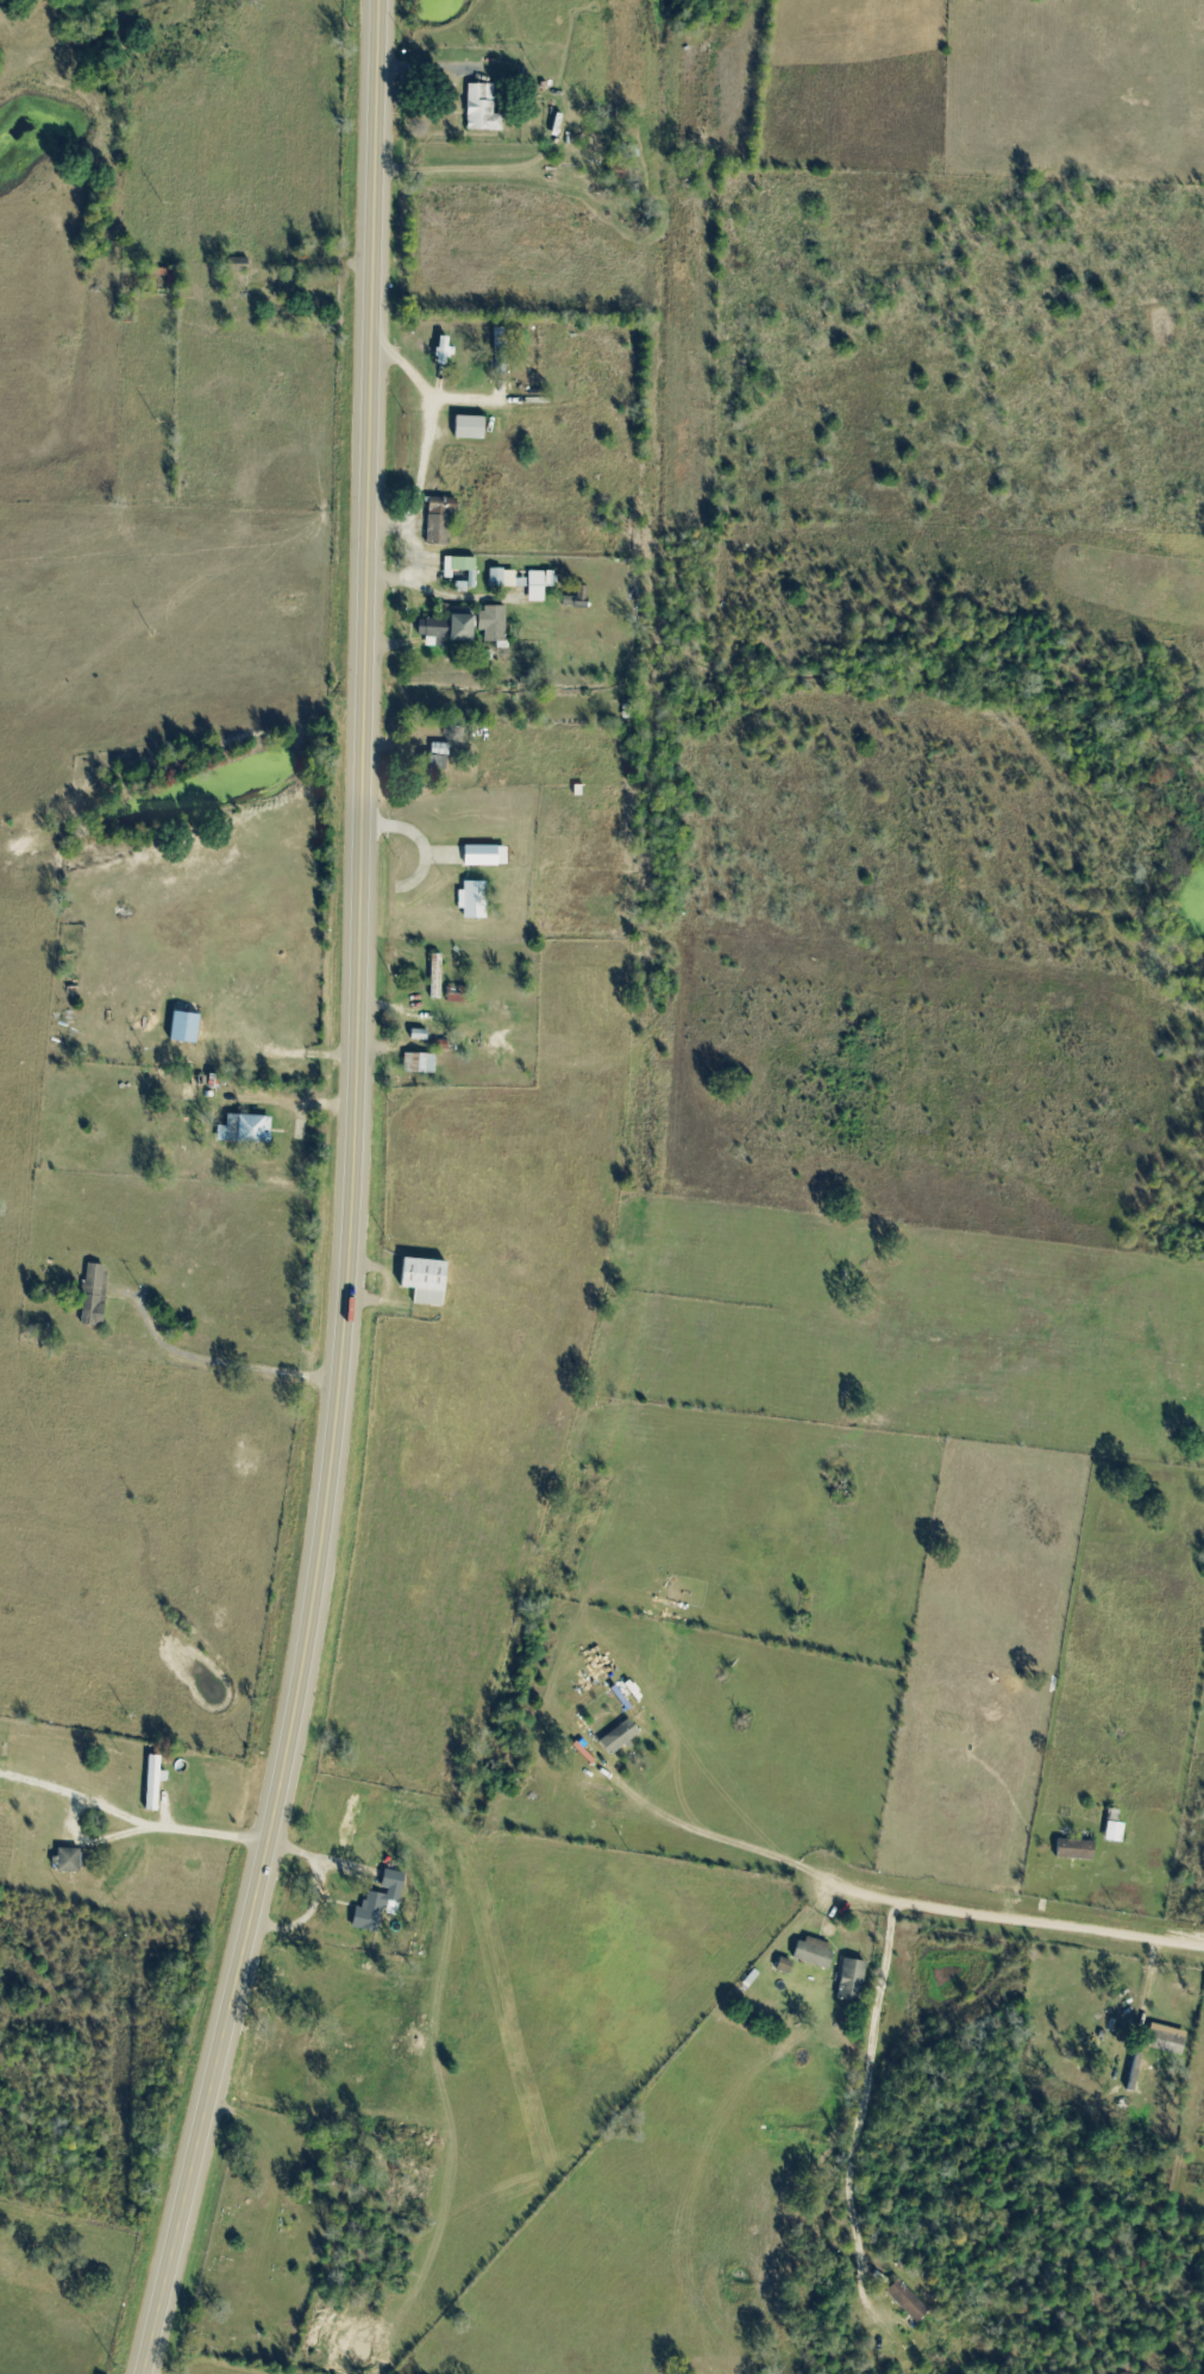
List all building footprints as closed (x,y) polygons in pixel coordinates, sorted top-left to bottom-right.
[(471,132),(507,133),(507,117),(497,117),(498,86),(472,86),(471,132)] [(508,330),(495,330),(496,361),(509,361),(508,330)] [(456,417),(456,440),(490,441),(490,418),(456,417)] [(458,545),(458,506),(452,506),(452,499),(431,499),(431,546),(458,545)] [(469,590),(480,591),(480,559),(448,558),(447,573),(469,573),(469,590)] [(532,589),(533,603),(549,603),(549,588),(558,588),(558,572),(532,573),(532,580),(520,580),(520,571),(495,571),(496,589),(532,589)] [(510,848),(466,848),(466,867),(510,866),(510,848)] [(465,919),(488,919),(488,883),(464,884),(465,919)] [(471,1005),(472,990),(449,989),(448,1004),(471,1005)] [(206,1015),(175,1013),(173,1042),(204,1044),(206,1015)] [(407,1074),(439,1075),(440,1056),(407,1055),(407,1074)] [(415,1305),(451,1309),(456,1264),(405,1259),(402,1289),(417,1290),(415,1305)] [(86,1327),(108,1327),(110,1266),(88,1266),(86,1327)] [(637,1746),(635,1741),(643,1737),(635,1722),(604,1738),(614,1758),(637,1746)] [(151,1813),(164,1814),(165,1758),(153,1757),(151,1813)] [(1055,1859),(1092,1859),(1092,1840),(1055,1840),(1055,1859)] [(64,1873),(85,1874),(85,1851),(64,1851),(64,1873)] [(410,1877),(390,1871),(383,1893),(372,1890),(366,1910),(361,1908),(356,1928),(380,1935),(390,1901),(402,1904),(410,1877)] [(833,1987),(856,1988),(858,1948),(835,1947),(833,1987)] [(1143,2048),(1179,2056),(1185,2034),(1148,2025),(1143,2048)] [(914,2324),(927,2310),(896,2279),(883,2293),(914,2324)]
